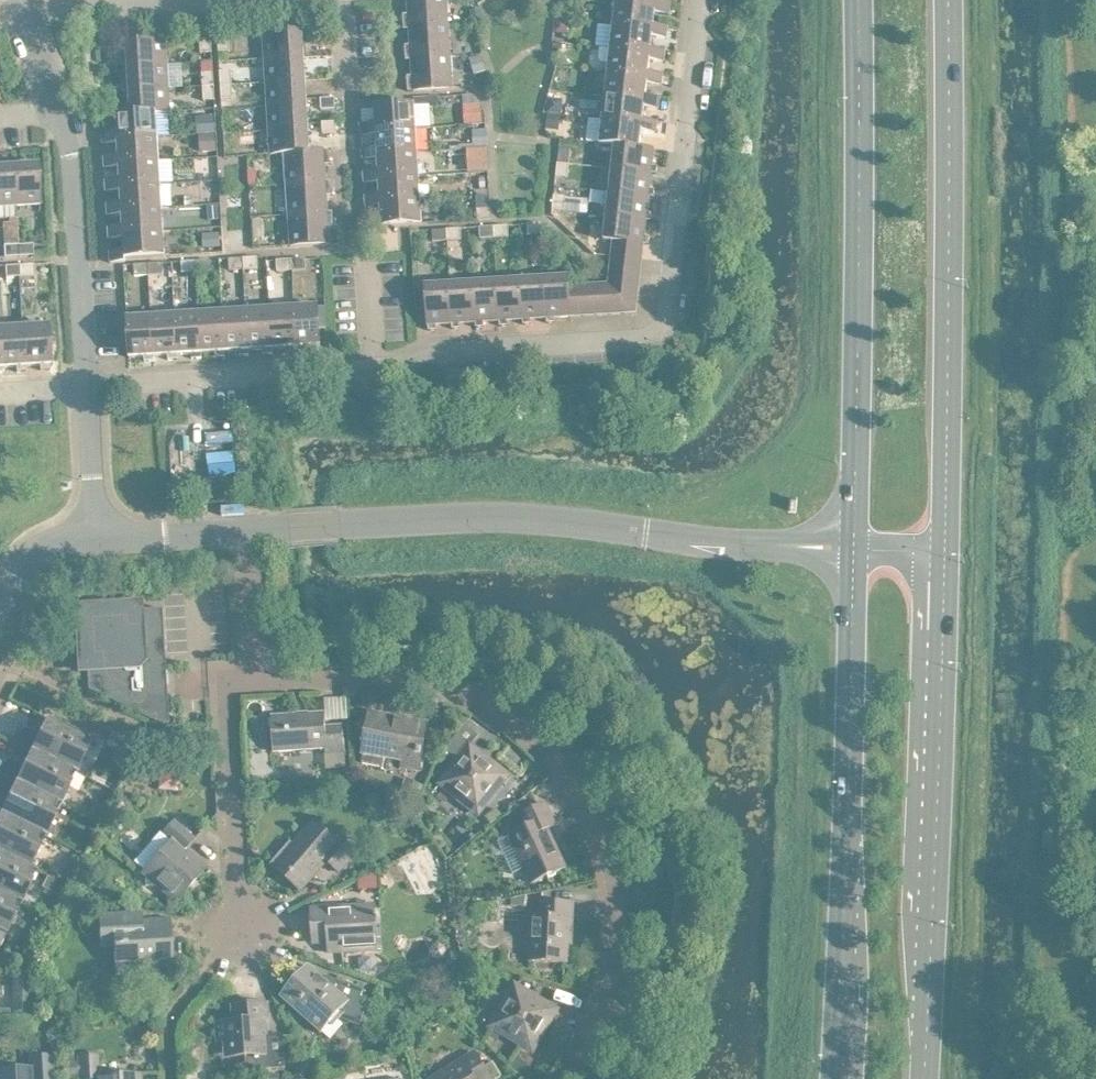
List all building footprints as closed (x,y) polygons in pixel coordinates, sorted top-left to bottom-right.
[(415,21),(455,19),(454,0),(414,0),(414,8),(409,8),(410,22),(415,21)] [(619,19),(658,23),(659,19),(660,7),(675,8),(676,0),(621,0),(619,19)] [(476,4),(479,14),(488,12),(485,2),(476,4)] [(574,16),(562,14),(561,27),(573,28),(574,16)] [(412,53),(417,52),(457,50),(455,19),(415,21),(416,39),(411,39),(412,53)] [(619,19),(616,42),(656,47),(656,43),(658,30),(672,32),(674,21),(659,19),(658,23),(619,19)] [(268,28),(270,52),(309,50),(308,25),(268,28)] [(223,31),(224,45),(235,45),(234,30),(223,31)] [(205,32),(206,46),(217,46),(216,32),(205,32)] [(132,36),(133,61),(173,58),(172,34),(132,36)] [(615,56),(614,66),(653,71),(654,66),(655,54),(670,55),(671,44),(656,43),(656,47),(616,42),(605,41),(604,51),(607,55),(615,56)] [(475,52),(480,68),(492,65),(487,49),(475,52)] [(270,52),(271,76),(311,73),(309,50),(270,52)] [(457,50),(417,52),(418,70),(413,70),(414,84),(419,84),(419,85),(459,82),(457,50)] [(133,61),(135,84),(174,82),(173,58),(133,61)] [(225,64),(226,78),(237,78),(236,64),(225,64)] [(207,65),(208,80),(219,79),(218,65),(207,65)] [(614,66),(611,90),(650,94),(651,90),(652,77),(667,79),(668,68),(654,66),(653,71),(614,66)] [(271,76),(272,99),(312,97),(311,73),(271,76)] [(237,78),(226,78),(227,93),(238,92),(237,78)] [(219,79),(208,80),(209,94),(220,93),(219,79)] [(135,84),(136,107),(136,108),(161,107),(176,106),(174,82),(135,84)] [(611,90),(608,113),(648,118),(648,114),(650,101),(664,103),(665,92),(651,90),(650,94),(611,90)] [(341,102),(340,96),(340,91),(326,92),(327,103),(341,102)] [(554,92),(553,107),(568,108),(569,93),(554,92)] [(272,99),(274,123),(314,121),(312,97),(272,99)] [(367,130),(382,129),(381,124),(421,122),(420,98),(380,100),(381,118),(366,118),(367,130)] [(487,116),(486,98),(469,99),(470,117),(487,116)] [(109,137),(123,137),(123,133),(163,130),(161,107),(136,108),(136,107),(122,108),(123,125),(108,126),(109,137)] [(202,110),(203,127),(221,126),(219,108),(202,110)] [(552,122),(565,123),(566,109),(553,108),(552,122)] [(605,138),(620,139),(645,141),(647,125),(662,126),(663,115),(648,114),(648,118),(608,113),(605,138)] [(328,116),(329,127),(342,126),(341,115),(328,116)] [(275,148),(290,147),(290,146),(315,144),(314,121),(274,123),(275,148)] [(369,153),(383,152),(383,148),(423,146),(421,122),(381,124),(382,129),(382,141),(368,142),(369,153)] [(493,140),(492,123),(478,124),(479,140),(493,140)] [(221,128),(204,128),(205,146),(222,145),(221,128)] [(110,161),(125,160),(125,156),(164,154),(163,130),(123,133),(123,137),(124,149),(110,150),(110,161)] [(620,139),(617,162),(657,167),(662,167),(663,160),(658,159),(660,142),(645,141),(620,139)] [(290,146),(290,147),(292,177),(331,175),(331,158),(335,158),(335,143),(330,144),(330,143),(315,144),(290,146)] [(370,177),(385,176),(384,172),(424,169),(423,146),(383,148),(383,152),(384,165),(369,166),(370,177)] [(112,185),(126,184),(126,180),(166,178),(164,154),(125,156),(125,160),(126,173),(111,174),(112,185)] [(44,157),(20,159),(22,198),(47,197),(44,157)] [(0,160),(0,200),(22,198),(20,159),(0,160)] [(617,162),(615,186),(654,190),(659,191),(660,183),(655,183),(657,167),(617,162)] [(263,178),(262,164),(254,165),(255,178),(263,178)] [(371,201),(386,200),(386,196),(425,193),(424,169),(384,172),(385,176),(385,189),(371,190),(371,201)] [(292,177),(294,208),(333,205),(332,189),(337,189),(336,174),(331,175),(292,177)] [(113,209),(128,208),(127,204),(167,201),(166,178),(126,180),(126,184),(127,197),(112,197),(113,209)] [(615,186),(612,209),(652,214),(656,214),(657,207),(653,206),(654,190),(615,186)] [(386,196),(386,200),(387,220),(427,218),(425,193),(386,196)] [(114,232),(129,231),(129,227),(168,225),(167,201),(127,204),(128,208),(128,220),(114,221),(114,232)] [(482,202),(483,214),(497,213),(496,202),(482,202)] [(333,205),(294,208),(295,240),(335,237),(334,220),(339,220),(338,205),(333,205)] [(619,235),(617,250),(647,253),(649,237),(654,238),(655,230),(650,230),(652,214),(612,209),(609,234),(619,235)] [(24,238),(23,211),(15,211),(15,216),(9,216),(10,238),(24,238)] [(267,213),(258,213),(258,223),(267,223),(267,213)] [(547,228),(547,217),(533,218),(533,229),(547,228)] [(513,219),(499,220),(500,231),(514,230),(513,219)] [(500,231),(499,220),(485,221),(486,232),(500,231)] [(466,222),(452,223),(452,234),(467,233),(466,222)] [(452,234),(452,223),(438,224),(438,235),(452,234)] [(129,227),(129,231),(130,244),(115,245),(116,256),(131,255),(130,252),(170,249),(168,225),(129,227)] [(225,227),(208,228),(209,241),(226,241),(225,227)] [(39,237),(24,238),(25,249),(39,248),(39,237)] [(25,249),(24,238),(10,238),(11,250),(25,249)] [(263,250),(248,251),(249,262),(263,261),(263,250)] [(647,253),(617,250),(615,263),(646,267),(647,253)] [(249,262),(248,251),(234,252),(235,263),(249,262)] [(310,252),(296,253),(297,264),(311,263),(310,252)] [(215,253),(201,254),(202,265),(216,264),(215,253)] [(297,264),(296,253),(282,253),(283,265),(297,264)] [(202,265),(201,254),(187,255),(187,266),(202,265)] [(168,256),(153,257),(154,268),(168,267),(168,256)] [(40,257),(26,258),(26,269),(41,268),(40,257)] [(154,268),(153,257),(139,258),(140,269),(154,268)] [(26,269),(26,258),(11,259),(12,270),(26,269)] [(574,270),(550,272),(552,312),(552,316),(560,316),(560,311),(591,309),(589,279),(574,280),(574,270)] [(550,272),(526,273),(528,313),(529,318),(536,317),(536,313),(552,312),(550,272)] [(526,273),(502,275),(505,314),(505,319),(513,319),(512,314),(528,313),(526,273)] [(478,276),(481,316),(481,321),(489,320),(489,315),(505,314),(502,275),(478,276)] [(478,276),(455,278),(457,317),(457,322),(465,322),(465,317),(481,316),(478,276)] [(614,277),(601,278),(603,308),(616,308),(614,277)] [(644,281),(614,277),(616,308),(641,306),(644,281)] [(457,317),(455,278),(430,279),(433,319),(434,324),(442,323),(441,318),(457,317)] [(601,278),(589,279),(591,309),(603,308),(601,278)] [(323,299),(299,301),(301,341),(316,340),(316,345),(326,344),(325,339),(326,339),(323,299)] [(299,301),(275,302),(278,342),(292,341),(292,346),(302,345),(301,341),(299,301)] [(275,302),(252,304),(254,343),(268,343),(268,347),(278,347),(278,342),(275,302)] [(252,304),(228,305),(230,345),(244,344),(245,349),(254,348),(254,343),(252,304)] [(228,305),(204,307),(207,346),(221,345),(221,350),(231,350),(230,345),(228,305)] [(204,307),(180,308),(183,348),(197,347),(197,352),(207,351),(207,346),(204,307)] [(180,308),(157,310),(159,349),(173,348),(174,353),(183,352),(183,348),(180,308)] [(159,354),(159,349),(157,310),(132,311),(135,350),(150,350),(150,354),(159,354)] [(54,317),(29,319),(32,359),(46,358),(46,363),(56,362),(55,357),(56,357),(54,317)] [(29,319),(6,320),(8,360),(22,359),(22,364),(32,364),(32,359),(29,319)] [(0,321),(0,366),(8,365),(8,360),(6,320),(0,321)] [(88,598),(87,600),(82,605),(85,663),(93,663),(94,681),(159,712),(158,706),(174,705),(167,601),(146,603),(146,595),(88,598)] [(279,745),(331,742),(331,747),(349,746),(347,719),(330,721),(329,706),(277,710),(279,745)] [(369,745),(367,756),(388,760),(390,749),(409,753),(408,759),(424,762),(432,719),(375,708),(369,745)] [(21,737),(37,745),(38,744),(81,765),(91,746),(87,744),(93,731),(53,712),(52,713),(53,713),(45,730),(28,722),(21,737)] [(446,777),(484,807),(513,769),(475,739),(446,777)] [(5,769),(22,777),(22,776),(66,797),(75,777),(71,776),(77,764),(81,766),(81,765),(38,744),(37,745),(29,762),(13,754),(5,769)] [(360,778),(359,764),(348,765),(349,779),(360,778)] [(7,808),(50,829),(60,809),(56,807),(62,796),(65,798),(66,797),(22,776),(22,777),(14,793),(0,786),(0,805),(7,808)] [(403,796),(420,803),(429,783),(412,776),(403,796)] [(515,828),(537,877),(571,861),(553,822),(561,819),(551,797),(519,811),(525,824),(515,828)] [(491,810),(496,817),(507,808),(502,801),(491,810)] [(35,860),(44,841),(41,839),(46,828),(50,829),(7,808),(0,822),(0,842),(35,860)] [(147,866),(181,895),(212,861),(191,842),(200,832),(179,813),(167,826),(175,834),(147,866)] [(279,861),(306,884),(332,854),(344,865),(362,846),(346,831),(342,835),(319,815),(279,861)] [(27,895),(36,876),(32,874),(39,861),(35,860),(0,842),(0,882),(27,895)] [(1,948),(2,946),(11,928),(12,927),(11,926),(21,907),(17,906),(22,895),(26,897),(27,895),(0,882),(0,948),(1,948)] [(529,888),(517,891),(517,899),(529,899),(529,888)] [(534,955),(572,957),(573,927),(577,927),(578,897),(547,895),(546,910),(536,909),(534,955)] [(319,937),(334,936),(334,946),(382,943),(380,899),(317,903),(319,937)] [(106,941),(119,940),(120,968),(144,967),(143,958),(159,957),(160,961),(179,960),(176,912),(147,914),(146,905),(103,908),(106,941)] [(289,993),(326,1026),(341,1009),(364,1017),(371,996),(364,994),(368,982),(341,973),(335,979),(314,960),(302,973),(305,975),(289,993)] [(38,970),(19,969),(18,987),(37,988),(38,970)] [(496,1020),(537,1045),(562,1003),(520,978),(496,1020)] [(238,1015),(222,1016),(223,1034),(229,1034),(239,1033),(240,1050),(251,1049),(252,1064),(292,1061),(290,1027),(271,1028),(270,1015),(273,1015),(272,997),(237,999),(238,1015)] [(407,1017),(401,1016),(396,1019),(395,1025),(399,1030),(405,1031),(409,1028),(411,1022),(407,1017)] [(433,1075),(436,1078),(495,1078),(499,1076),(498,1075),(508,1069),(499,1054),(489,1060),(479,1046),(453,1062),(433,1075)] [(100,1078),(147,1078),(146,1066),(105,1069),(103,1048),(83,1049),(84,1074),(100,1073),(100,1078)] [(524,1048),(515,1060),(525,1067),(534,1055),(524,1048)] [(57,1049),(36,1051),(36,1062),(1,1065),(2,1078),(58,1078),(57,1049)]
